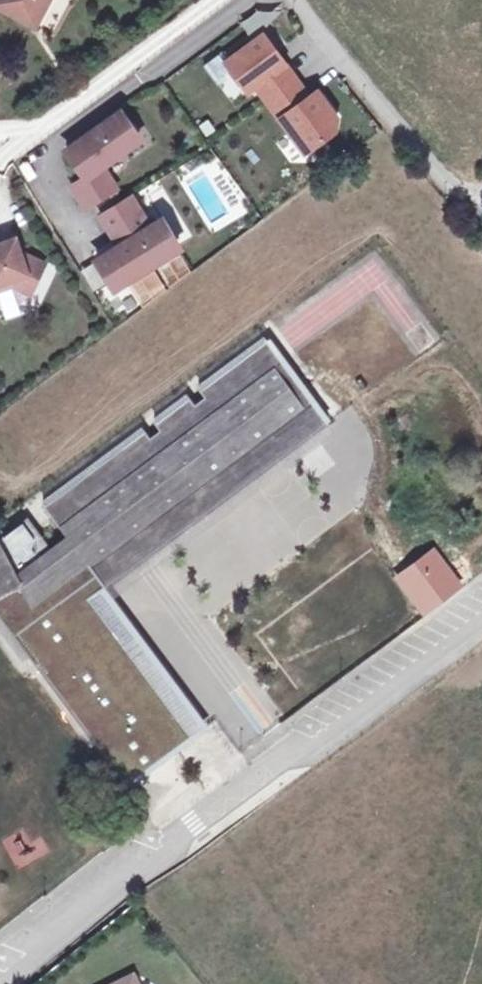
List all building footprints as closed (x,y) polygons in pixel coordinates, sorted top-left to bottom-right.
[(35,23),(47,0),(0,0),(0,6),(35,23)] [(337,117),(317,91),(310,97),(294,76),(263,34),(226,62),(233,71),(247,90),(255,84),(265,98),(305,151),(334,129),(337,117)] [(205,64),(218,82),(233,71),(226,62),(220,53),(205,64)] [(86,209),(117,189),(105,168),(122,156),(120,153),(136,141),(117,115),(67,151),(84,176),(72,185),(86,209)] [(143,189),(149,205),(166,198),(160,182),(143,189)] [(147,221),(131,197),(101,215),(116,239),(118,238),(123,245),(97,261),(114,288),(175,250),(159,223),(148,229),(144,222),(147,221)] [(11,278),(12,283),(30,292),(44,263),(26,254),(22,256),(15,238),(0,244),(0,282),(11,278)] [(20,585),(0,596),(0,612),(15,636),(22,630),(43,658),(35,664),(125,788),(191,737),(90,601),(195,520),(171,488),(182,479),(179,475),(211,451),(214,455),(225,447),(250,480),(329,422),(267,342),(201,390),(206,397),(196,404),(191,398),(156,423),(161,430),(151,437),(146,430),(44,504),(68,535),(52,547),(29,516),(0,538),(0,547),(20,585)] [(195,520),(250,480),(225,447),(214,455),(211,451),(179,475),(182,479),(171,488),(195,520)] [(20,585),(0,547),(0,596),(20,585)] [(370,614),(397,596),(368,553),(341,571),(370,614)]
